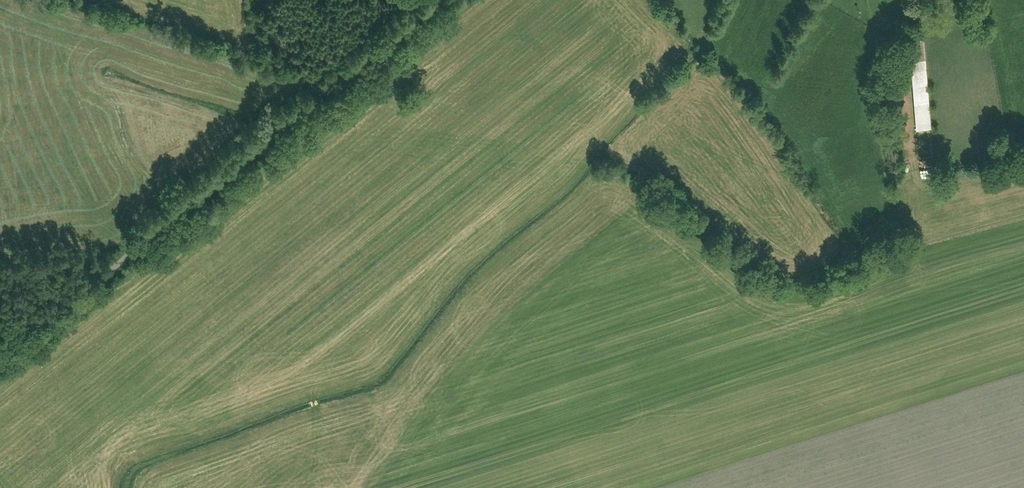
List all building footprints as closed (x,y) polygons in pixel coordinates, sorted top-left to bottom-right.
[(914,72),(917,106),(931,105),(927,70),(914,72)]
